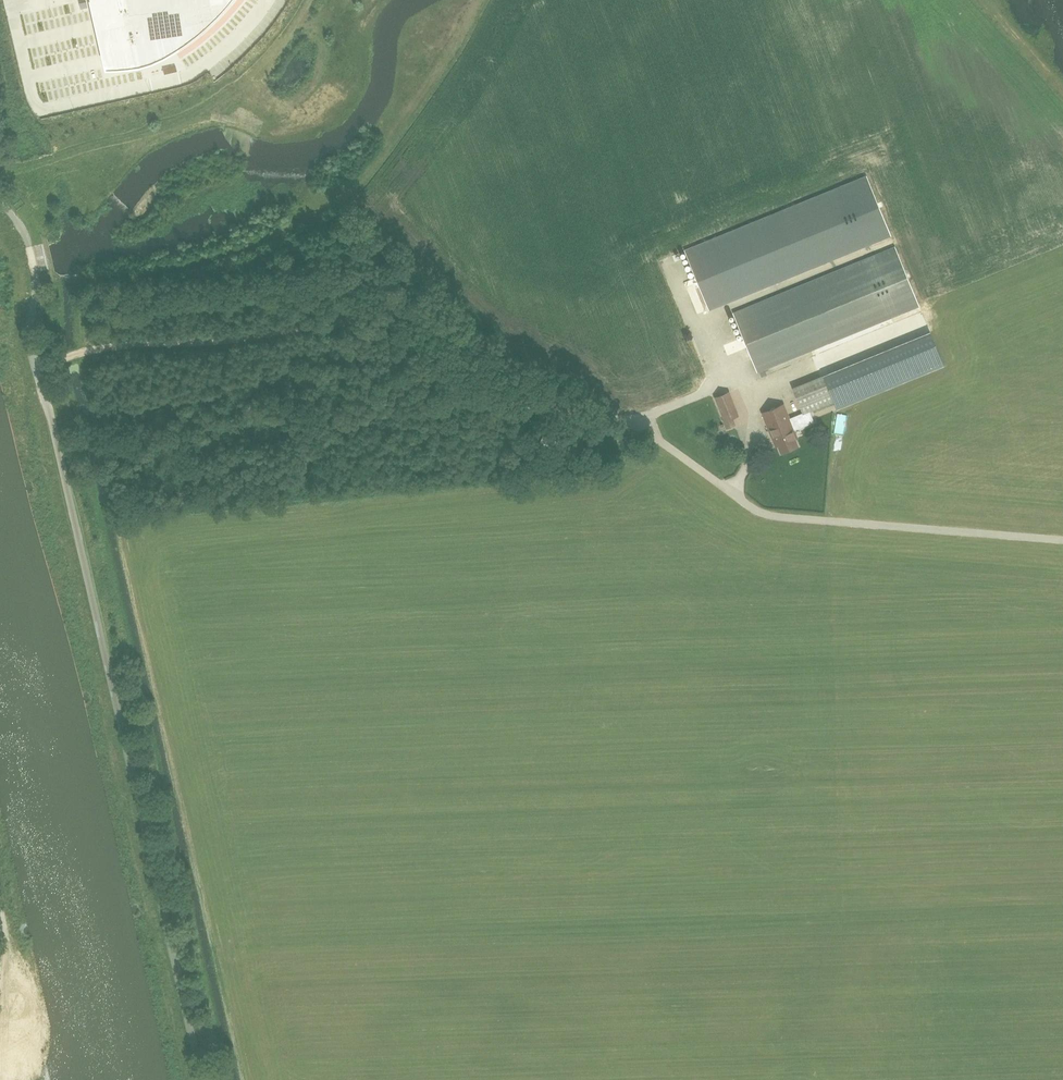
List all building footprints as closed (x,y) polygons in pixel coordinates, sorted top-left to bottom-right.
[(100,37),(107,67),(119,67),(129,66),(140,64),(140,65),(152,61),(164,56),(175,49),(186,42),(197,34),(207,25),(217,15),(228,4),(231,0),(91,0),(100,37)] [(891,235),(867,176),(685,250),(709,309),(891,235)] [(895,247),(734,313),(757,371),(919,305),(895,247)] [(823,376),(793,388),(803,413),(809,410),(833,400),(834,402),(837,408),(943,365),(930,332),(825,375),(823,376)] [(738,415),(738,414),(729,392),(716,398),(725,420),(724,420),(726,427),(735,424),(735,423),(734,423),(731,418),(738,415)] [(798,446),(795,439),(797,438),(783,405),(763,413),(777,447),(779,446),(782,453),(798,446)]
